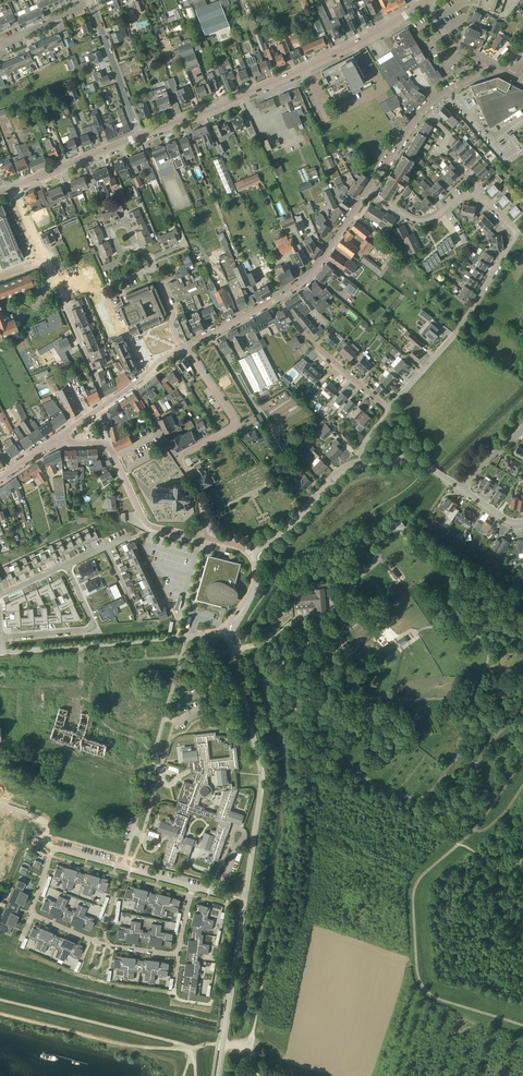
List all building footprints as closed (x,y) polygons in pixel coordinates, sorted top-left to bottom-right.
[(45,0),(37,0),(38,3),(39,3),(42,11),(48,8),(45,0)] [(52,0),(45,0),(48,8),(54,6),(52,0)] [(145,10),(142,0),(137,0),(136,1),(139,12),(145,10)] [(206,0),(201,0),(201,1),(193,4),(195,7),(194,7),(196,11),(205,35),(212,32),(213,34),(215,33),(214,31),(230,25),(223,7),(221,3),(220,0),(208,4),(206,0)] [(366,6),(368,5),(372,14),(380,10),(376,0),(363,0),(366,6)] [(387,0),(380,0),(381,2),(381,3),(386,14),(400,7),(397,0),(388,0),(387,0)] [(478,4),(491,9),(491,10),(500,13),(504,0),(479,0),(478,4)] [(340,23),(339,20),(331,24),(321,1),(315,4),(320,14),(327,30),(332,28),(336,38),(341,36),(341,35),(346,33),(341,22),(340,23)] [(45,17),(42,11),(39,3),(38,3),(36,4),(38,7),(34,9),(39,19),(45,17)] [(186,9),(189,18),(190,18),(197,15),(195,11),(194,7),(193,6),(186,9)] [(341,13),(338,6),(337,7),(336,7),(333,8),(337,17),(338,17),(338,18),(342,17),(341,13)] [(39,19),(34,9),(30,11),(29,7),(27,8),(33,22),(39,19)] [(359,21),(355,11),(353,7),(348,9),(350,15),(351,14),(353,19),(349,21),(352,29),(359,26),(357,22),(359,21)] [(33,22),(27,8),(24,9),(26,12),(22,14),(26,25),(33,22)] [(8,13),(6,9),(4,10),(10,25),(16,22),(12,11),(8,13)] [(10,25),(4,10),(2,11),(3,15),(0,16),(0,17),(4,27),(10,25)] [(360,16),(363,24),(369,21),(366,12),(363,14),(361,10),(358,11),(360,16)] [(483,13),(476,11),(473,18),(480,21),(482,17),(485,18),(486,15),(483,14),(483,13)] [(26,25),(22,14),(18,16),(17,12),(14,13),(20,27),(26,25)] [(84,32),(92,30),(91,29),(92,29),(91,26),(90,26),(89,21),(81,24),(78,25),(78,26),(77,27),(78,27),(79,28),(83,27),(84,32)] [(125,30),(123,25),(126,24),(125,21),(122,22),(114,25),(116,32),(112,33),(115,42),(124,38),(122,31),(125,30)] [(488,30),(479,26),(474,24),(472,28),(469,27),(468,29),(467,29),(465,42),(469,44),(469,45),(475,48),(476,48),(476,49),(477,49),(478,49),(479,48),(480,48),(481,47),(481,46),(483,41),(484,38),(486,39),(487,34),(486,33),(488,30)] [(411,45),(418,41),(418,40),(417,41),(408,26),(385,41),(394,55),(411,45)] [(65,47),(59,34),(59,33),(53,36),(57,46),(61,45),(63,48),(65,47)] [(262,51),(266,49),(264,43),(260,33),(256,34),(260,44),(262,51)] [(288,45),(290,45),(300,41),(297,33),(287,37),(285,38),(286,41),(288,45)] [(190,38),(181,41),(179,35),(175,37),(182,58),(185,66),(186,65),(187,71),(200,66),(198,61),(190,38)] [(506,39),(505,39),(500,35),(492,45),(498,50),(506,39)] [(53,48),(57,46),(53,36),(47,38),(53,53),(55,52),(53,48)] [(70,41),(69,37),(64,39),(67,48),(75,45),(73,40),(70,41)] [(303,46),(306,54),(327,45),(323,37),(303,46)] [(53,53),(47,38),(41,41),(45,52),(47,56),(51,54),(52,56),(54,56),(54,55),(53,53)] [(41,53),(45,52),(41,41),(35,44),(41,58),(43,57),(41,53)] [(195,50),(202,48),(199,41),(192,43),(195,50)] [(290,51),(288,48),(288,45),(286,41),(279,44),(282,53),(279,55),(278,51),(274,53),(272,47),(268,48),(265,42),(264,43),(266,49),(270,59),(276,57),(279,65),(286,62),(283,54),(290,51)] [(428,57),(423,49),(418,41),(411,45),(394,55),(394,56),(382,63),(378,66),(390,87),(395,83),(397,85),(400,82),(408,75),(407,73),(405,70),(418,63),(428,57)] [(41,58),(35,44),(29,46),(33,57),(37,55),(39,61),(41,60),(41,58)] [(295,49),(294,46),(294,45),(288,48),(290,51),(293,60),(302,56),(299,48),(295,49)] [(90,61),(94,60),(95,62),(102,59),(99,51),(87,55),(90,61)] [(23,55),(29,69),(31,68),(30,64),(34,62),(29,52),(23,55)] [(267,71),(269,70),(269,69),(270,69),(267,60),(263,61),(260,52),(256,53),(263,72),(266,70),(267,71)] [(70,67),(78,64),(75,54),(70,55),(71,59),(68,60),(70,67)] [(29,69),(23,55),(17,57),(21,68),(23,71),(27,70),(28,72),(30,71),(29,69)] [(246,59),(251,72),(253,71),(254,75),(261,73),(255,56),(246,59)] [(18,69),(21,68),(17,57),(11,60),(17,74),(19,73),(18,69)] [(233,70),(236,77),(240,75),(242,80),(244,80),(245,80),(246,80),(246,79),(250,77),(242,57),(238,58),(235,59),(237,65),(240,63),(243,69),(239,71),(238,68),(233,70)] [(432,82),(433,83),(434,82),(441,78),(428,57),(418,63),(421,68),(420,68),(423,73),(425,71),(432,82)] [(324,77),(323,77),(325,82),(328,81),(330,84),(347,76),(350,83),(347,84),(350,90),(351,90),(353,94),(361,90),(359,86),(363,83),(365,83),(364,81),(363,78),(365,77),(359,65),(357,66),(355,63),(352,58),(347,61),(346,59),(322,71),(324,76),(324,77)] [(15,75),(17,74),(11,60),(5,62),(9,73),(10,73),(13,71),(15,75)] [(76,71),(88,67),(86,61),(81,63),(82,64),(74,66),(76,71)] [(10,73),(9,73),(5,62),(0,64),(0,67),(2,72),(0,73),(1,76),(6,74),(7,78),(11,77),(10,73)] [(232,79),(236,77),(233,70),(229,71),(228,70),(220,73),(227,91),(235,88),(232,79)] [(98,72),(97,71),(93,73),(96,82),(101,80),(102,84),(110,81),(108,75),(104,76),(102,71),(98,72)] [(215,90),(218,89),(216,82),(212,72),(208,74),(211,81),(206,83),(210,91),(210,90),(211,92),(212,92),(213,92),(214,92),(215,92),(215,91),(215,90)] [(423,89),(420,88),(415,85),(410,78),(407,80),(406,79),(409,76),(408,75),(400,82),(404,88),(405,87),(409,91),(408,92),(409,95),(421,101),(425,95),(420,92),(423,89)] [(173,91),(177,90),(176,86),(177,86),(174,77),(169,79),(173,91)] [(522,107),(522,90),(498,77),(471,86),(490,128),(522,107)] [(169,94),(174,92),(173,91),(169,79),(164,81),(167,90),(162,92),(163,96),(159,97),(157,89),(155,85),(148,87),(150,91),(152,100),(157,98),(161,109),(172,105),(169,94)] [(88,84),(90,92),(98,89),(95,82),(88,84)] [(403,88),(404,88),(400,82),(397,85),(401,90),(400,91),(404,96),(416,106),(421,101),(409,95),(408,92),(407,93),(403,88)] [(207,92),(210,91),(206,83),(204,84),(204,85),(197,87),(201,96),(208,93),(207,92)] [(177,90),(173,91),(174,92),(176,99),(179,98),(181,103),(183,102),(183,103),(184,103),(185,104),(188,103),(187,102),(190,100),(188,95),(191,94),(188,85),(182,88),(182,89),(178,91),(177,90)] [(338,86),(334,88),(333,86),(327,88),(332,98),(341,94),(338,86)] [(308,111),(299,88),(298,88),(279,96),(283,107),(287,106),(287,107),(289,111),(283,114),(289,129),(298,125),(300,129),(301,128),(301,129),(304,127),(300,118),(304,116),(302,113),(308,111)] [(72,100),(78,98),(75,89),(69,91),(72,100)] [(408,114),(413,110),(416,106),(404,96),(400,91),(399,92),(398,93),(400,95),(405,100),(401,105),(395,95),(394,96),(405,113),(405,112),(408,114)] [(410,118),(405,113),(394,96),(385,101),(391,110),(396,114),(404,123),(405,124),(410,119),(410,118)] [(277,108),(273,98),(258,104),(262,114),(277,108)] [(143,117),(151,115),(146,100),(138,103),(143,117)] [(390,111),(391,110),(385,101),(379,104),(385,114),(390,111)] [(438,112),(442,116),(446,119),(447,119),(454,126),(459,121),(451,114),(452,113),(444,106),(438,112)] [(96,126),(102,124),(98,113),(97,110),(91,112),(92,115),(96,126)] [(237,132),(250,126),(247,121),(246,119),(243,112),(238,114),(240,117),(232,120),(237,132)] [(405,124),(404,123),(396,114),(395,115),(392,119),(395,121),(394,122),(400,129),(405,124)] [(118,136),(131,131),(124,115),(119,117),(121,122),(114,125),(118,136)] [(31,124),(36,136),(47,132),(42,119),(31,124)] [(230,129),(229,126),(227,121),(220,124),(219,122),(214,125),(219,136),(227,133),(226,131),(230,129)] [(433,126),(425,121),(423,124),(422,126),(430,131),(433,126)] [(114,125),(113,122),(108,124),(109,128),(104,131),(107,140),(118,136),(114,125)] [(91,143),(89,139),(95,137),(90,125),(82,128),(84,134),(80,136),(83,145),(91,143)] [(206,125),(200,128),(204,138),(203,139),(206,145),(213,142),(206,125)] [(77,148),(75,142),(79,140),(74,126),(69,128),(71,134),(68,135),(69,139),(66,140),(69,150),(77,148)] [(419,131),(426,136),(429,132),(430,131),(422,126),(419,131)] [(253,137),(257,135),(254,127),(249,129),(253,137)] [(199,141),(203,139),(204,138),(200,128),(199,128),(195,129),(195,130),(192,131),(197,142),(198,141),(199,141)] [(15,132),(20,144),(26,142),(21,129),(15,132)] [(404,154),(412,159),(416,153),(418,149),(420,146),(423,141),(426,136),(419,131),(416,136),(413,141),(415,143),(413,145),(411,144),(404,154)] [(31,137),(33,141),(36,149),(38,153),(35,154),(34,154),(31,155),(26,142),(19,145),(20,146),(26,161),(29,159),(29,160),(32,170),(47,164),(43,155),(44,155),(41,147),(38,139),(37,139),(35,136),(31,137)] [(184,153),(185,155),(193,152),(192,148),(187,137),(179,140),(181,145),(182,144),(184,148),(183,148),(182,148),(183,151),(184,153)] [(278,139),(274,141),(272,137),(265,140),(266,143),(265,144),(268,149),(275,146),(276,147),(281,145),(278,139)] [(466,140),(463,137),(460,140),(459,139),(451,147),(456,151),(458,153),(466,146),(469,143),(466,140)] [(52,146),(51,143),(49,139),(43,141),(49,155),(55,153),(55,155),(56,155),(57,155),(59,154),(59,153),(60,153),(56,144),(52,146)] [(191,169),(185,155),(184,153),(181,154),(178,144),(177,145),(176,141),(171,143),(170,143),(167,144),(178,168),(178,167),(184,165),(184,166),(184,167),(185,167),(185,168),(186,168),(186,169),(187,169),(188,169),(188,170),(189,170),(190,170),(190,169),(191,169)] [(222,153),(224,152),(228,150),(224,142),(218,144),(222,153)] [(179,171),(178,167),(178,168),(167,144),(167,145),(165,146),(164,146),(164,145),(156,148),(156,149),(152,151),(154,155),(154,156),(153,157),(161,176),(164,175),(164,174),(178,169),(179,171)] [(28,167),(26,161),(20,146),(16,147),(18,153),(16,154),(17,156),(12,158),(14,162),(18,171),(28,167)] [(473,147),(469,150),(466,146),(458,153),(458,154),(462,158),(463,158),(465,160),(472,153),(476,150),(473,147)] [(482,157),(479,154),(476,150),(472,153),(465,160),(464,160),(469,165),(471,167),(479,160),(482,157)] [(151,167),(145,152),(144,151),(137,154),(140,163),(141,163),(143,168),(148,182),(157,179),(154,172),(149,174),(148,171),(148,169),(151,167)] [(0,166),(0,169),(1,170),(3,170),(5,175),(10,173),(10,174),(15,172),(11,162),(9,158),(11,157),(9,154),(3,157),(5,162),(3,163),(3,165),(0,166)] [(137,164),(140,163),(137,154),(129,157),(136,173),(140,172),(137,164)] [(236,189),(222,156),(221,154),(218,156),(217,156),(212,158),(213,160),(228,193),(230,192),(236,189)] [(415,160),(412,159),(404,154),(403,154),(401,156),(403,157),(394,171),(392,170),(389,175),(391,176),(382,190),(380,189),(379,192),(390,200),(398,188),(401,190),(409,177),(408,177),(410,174),(407,173),(415,161),(415,160)] [(326,160),(328,166),(334,163),(331,157),(326,160)] [(130,168),(128,164),(127,161),(124,162),(123,159),(119,160),(120,161),(115,163),(118,171),(119,174),(124,172),(125,171),(128,179),(133,177),(130,168)] [(485,161),(482,164),(479,160),(471,167),(475,172),(477,174),(478,174),(485,167),(488,164),(485,161)] [(447,172),(454,179),(458,175),(455,171),(457,169),(452,163),(449,166),(447,164),(443,168),(447,172)] [(360,168),(358,166),(356,165),(353,169),(358,172),(355,176),(359,178),(357,180),(363,185),(369,177),(362,173),(359,171),(360,168)] [(106,167),(100,169),(102,174),(101,175),(102,178),(103,178),(105,181),(110,179),(113,188),(118,185),(115,177),(112,177),(110,171),(108,172),(106,167)] [(304,167),(299,169),(304,181),(309,179),(304,167)] [(309,169),(311,175),(318,172),(315,167),(309,169)] [(489,170),(485,167),(478,174),(477,174),(481,179),(482,178),(484,181),(495,171),(492,167),(489,170)] [(95,190),(96,192),(100,190),(98,187),(101,186),(99,179),(102,178),(101,175),(102,174),(100,169),(93,172),(95,177),(94,177),(96,183),(93,184),(95,190)] [(450,184),(454,179),(447,172),(445,175),(442,172),(439,175),(438,176),(444,182),(446,180),(450,184)] [(239,191),(242,190),(261,181),(258,173),(235,183),(239,191)] [(501,191),(496,186),(503,180),(497,173),(486,183),(490,187),(487,190),(494,197),(498,194),(501,191)] [(95,190),(93,184),(92,182),(88,183),(85,175),(81,177),(81,176),(78,177),(78,178),(77,179),(79,183),(78,184),(84,197),(83,193),(82,190),(89,187),(91,192),(95,190)] [(143,185),(138,175),(133,177),(137,187),(143,185)] [(441,184),(444,182),(438,176),(434,180),(436,183),(434,185),(441,192),(445,188),(441,184)] [(334,179),(337,186),(344,184),(341,177),(334,179)] [(79,199),(84,197),(78,184),(79,183),(77,179),(71,181),(73,186),(72,187),(73,190),(68,192),(70,196),(71,198),(78,195),(79,199)] [(357,180),(355,179),(350,186),(352,187),(349,192),(356,197),(364,186),(363,185),(357,180)] [(298,186),(300,192),(313,186),(310,180),(298,186)] [(441,192),(434,185),(431,188),(424,180),(419,184),(425,189),(430,195),(432,193),(436,197),(441,192)] [(343,196),(346,192),(341,189),(344,185),(344,184),(337,186),(338,189),(339,191),(335,196),(338,198),(343,201),(341,204),(348,209),(352,203),(348,201),(349,200),(343,196)] [(512,201),(507,196),(514,190),(508,184),(501,191),(498,194),(501,197),(498,200),(500,202),(505,208),(509,205),(512,201)] [(70,196),(68,192),(67,188),(63,189),(61,185),(58,186),(55,187),(60,202),(60,201),(66,198),(70,196)] [(54,204),(60,202),(55,187),(51,189),(48,191),(50,194),(46,196),(48,202),(49,202),(49,204),(51,207),(55,206),(54,204)] [(406,197),(409,193),(412,189),(409,187),(403,196),(406,197)] [(336,206),(337,206),(329,188),(323,192),(331,209),(333,208),(336,206)] [(46,196),(43,189),(42,189),(36,192),(35,189),(25,193),(25,194),(29,203),(30,203),(32,207),(41,203),(41,204),(42,203),(43,205),(48,202),(46,196)] [(428,197),(430,195),(425,189),(422,192),(424,194),(423,196),(425,198),(422,200),(429,208),(434,203),(428,197)] [(522,212),(518,207),(522,202),(522,199),(519,195),(512,201),(509,205),(512,208),(510,210),(509,211),(516,218),(522,212)] [(422,200),(418,196),(415,198),(418,201),(413,205),(419,210),(421,208),(425,212),(429,208),(422,200)] [(31,253),(8,199),(0,202),(0,240),(9,261),(31,253)] [(309,214),(315,211),(311,202),(305,204),(309,214)] [(468,215),(470,205),(464,203),(462,209),(459,209),(457,216),(463,217),(464,214),(468,215)] [(369,217),(376,207),(371,204),(364,214),(369,217)] [(473,222),(479,217),(475,213),(476,206),(470,205),(468,215),(472,216),(471,219),(473,222)] [(118,213),(121,212),(118,206),(116,207),(116,209),(110,212),(114,222),(116,221),(115,221),(121,218),(118,213)] [(337,224),(346,212),(339,207),(331,219),(334,221),(332,223),(335,227),(338,224),(337,224)] [(374,220),(381,210),(376,207),(369,217),(374,220)] [(131,220),(142,215),(139,209),(128,213),(131,218),(130,218),(131,220)] [(380,222),(385,213),(381,210),(374,220),(379,224),(380,222)] [(385,225),(392,215),(387,211),(385,213),(380,222),(385,225)] [(113,222),(114,222),(110,212),(104,214),(103,212),(100,214),(102,220),(105,219),(107,224),(113,222)] [(147,223),(145,224),(142,215),(131,220),(131,221),(132,221),(134,226),(139,224),(140,227),(148,224),(147,223)] [(390,228),(397,218),(392,215),(385,225),(390,228)] [(480,229),(490,220),(485,215),(481,219),(479,217),(473,222),(480,229)] [(296,223),(296,222),(293,216),(280,222),(283,228),(295,223),(296,223)] [(299,231),(301,230),(307,228),(303,219),(296,222),(296,223),(295,223),(297,227),(296,228),(297,230),(298,229),(299,231)] [(319,230),(326,234),(330,227),(319,220),(317,224),(321,227),(319,230)] [(487,236),(492,231),(490,228),(494,224),(490,220),(480,229),(483,227),(485,230),(483,232),(482,233),(483,234),(484,233),(487,236)] [(370,231),(357,221),(351,227),(364,238),(370,231)] [(147,228),(152,225),(151,222),(148,224),(140,227),(141,230),(137,232),(139,237),(139,238),(149,234),(147,228)] [(396,234),(407,229),(404,224),(393,229),(396,234)] [(91,237),(102,232),(102,230),(101,231),(99,225),(88,230),(91,237)] [(47,243),(56,239),(53,234),(59,231),(58,227),(52,230),(42,234),(44,238),(44,237),(47,243)] [(167,234),(171,244),(173,244),(173,243),(178,241),(176,235),(179,234),(176,228),(173,229),(174,231),(167,234)] [(403,238),(409,234),(407,229),(396,234),(398,240),(403,238)] [(374,246),(365,238),(359,247),(350,240),(354,234),(349,230),(348,231),(349,231),(338,245),(340,247),(348,253),(350,255),(351,254),(356,258),(359,260),(363,255),(362,254),(365,251),(368,254),(370,251),(374,246)] [(493,242),(503,241),(502,234),(496,235),(492,231),(487,236),(489,238),(492,238),(493,242)] [(93,243),(101,240),(105,239),(102,233),(103,233),(102,232),(91,237),(93,243)] [(243,263),(238,265),(236,266),(235,263),(236,263),(228,245),(229,244),(223,232),(219,234),(226,251),(229,257),(233,267),(237,277),(239,282),(241,286),(250,282),(245,269),(246,269),(243,263)] [(405,243),(416,238),(414,232),(409,234),(403,238),(405,243)] [(149,234),(139,238),(140,240),(143,245),(148,242),(150,246),(156,243),(154,240),(152,241),(149,234)] [(170,245),(171,244),(167,234),(161,236),(161,234),(157,236),(159,242),(162,240),(164,246),(170,244),(170,245)] [(292,249),(294,252),(299,250),(292,237),(278,244),(282,253),(292,249)] [(408,249),(419,243),(416,238),(405,243),(408,249)] [(110,246),(108,241),(103,243),(101,240),(93,243),(94,244),(95,243),(96,246),(98,246),(100,252),(111,247),(111,246),(110,246)] [(323,249),(318,245),(317,247),(314,242),(313,240),(305,245),(311,255),(316,259),(323,249)] [(490,246),(489,249),(490,249),(495,252),(498,248),(504,247),(503,241),(493,242),(493,246),(490,246)] [(410,254),(421,249),(419,243),(408,249),(410,254)] [(102,259),(104,262),(110,259),(108,256),(113,254),(111,248),(112,248),(111,247),(100,252),(103,259),(102,259)] [(345,256),(348,253),(340,247),(338,250),(345,256)] [(488,252),(489,249),(486,247),(484,250),(483,253),(484,253),(482,256),(486,259),(491,262),(494,256),(488,252)] [(300,266),(309,262),(303,248),(299,250),(294,252),(300,266)] [(353,261),(353,260),(349,257),(346,260),(337,254),(333,251),(328,258),(342,269),(350,275),(356,268),(358,265),(353,261)] [(516,251),(512,256),(517,259),(520,253),(516,251)] [(365,255),(361,261),(382,277),(397,257),(391,253),(381,267),(365,255)] [(482,256),(480,255),(477,253),(471,261),(474,263),(481,267),(486,270),(489,265),(484,261),(486,259),(482,256)] [(185,263),(187,267),(194,264),(189,254),(185,256),(185,258),(183,259),(185,263)] [(187,267),(185,263),(180,265),(181,267),(179,268),(181,273),(180,274),(179,273),(176,275),(177,278),(181,276),(181,277),(190,273),(187,267)] [(274,268),(284,285),(295,278),(287,263),(282,265),(281,263),(274,268)] [(335,270),(327,263),(324,266),(332,273),(332,274),(337,278),(342,273),(336,269),(335,270)] [(479,270),(481,267),(474,263),(471,268),(474,270),(472,273),(475,275),(480,279),(484,273),(479,270)] [(273,293),(272,292),(267,284),(264,285),(256,265),(252,266),(246,269),(245,269),(250,282),(251,282),(255,292),(255,293),(258,301),(273,293)] [(324,283),(332,274),(332,273),(324,266),(316,276),(324,283)] [(417,266),(410,275),(416,279),(423,271),(417,266)] [(472,273),(469,271),(466,269),(464,273),(463,273),(463,274),(464,274),(464,275),(462,279),(464,280),(470,284),(475,287),(479,281),(474,278),(475,275),(472,273)] [(34,284),(30,274),(0,285),(0,297),(34,284)] [(203,278),(200,280),(199,276),(194,278),(192,274),(190,275),(193,282),(193,283),(200,280),(201,284),(205,282),(203,278)] [(183,281),(181,277),(181,276),(177,278),(178,279),(172,282),(171,281),(169,282),(175,296),(175,295),(177,301),(177,302),(192,296),(197,294),(209,289),(207,285),(206,285),(205,282),(201,284),(200,280),(193,283),(193,282),(185,286),(183,281)] [(249,304),(245,297),(245,296),(242,290),(241,286),(239,282),(237,277),(232,279),(234,284),(230,286),(236,298),(240,308),(241,310),(240,308),(249,304)] [(345,278),(340,285),(344,288),(344,289),(351,294),(354,296),(359,289),(357,287),(356,287),(345,278)] [(417,286),(421,290),(426,284),(429,287),(435,281),(431,278),(426,283),(423,280),(417,286)] [(468,287),(470,284),(464,280),(462,283),(465,285),(462,290),(470,295),(473,290),(468,287)] [(324,290),(323,288),(316,281),(313,283),(312,282),(305,287),(306,289),(303,291),(312,302),(316,307),(323,301),(325,299),(332,293),(327,287),(324,290)] [(165,312),(166,312),(156,287),(153,288),(153,287),(154,287),(154,286),(154,285),(153,284),(152,284),(151,284),(151,285),(151,286),(149,287),(148,285),(126,294),(129,300),(130,300),(131,303),(125,305),(124,305),(120,307),(127,325),(129,324),(130,327),(129,327),(131,333),(133,332),(133,333),(136,332),(137,334),(145,331),(144,329),(160,322),(160,321),(161,320),(160,318),(161,318),(162,318),(162,319),(163,319),(164,319),(164,318),(164,317),(164,316),(163,316),(162,316),(162,315),(166,314),(165,312)] [(234,303),(229,292),(226,286),(216,291),(210,293),(217,309),(220,307),(221,309),(225,318),(235,313),(231,304),(234,303)] [(467,301),(470,295),(462,290),(458,295),(455,293),(454,296),(460,300),(462,298),(467,301)] [(311,311),(300,295),(298,292),(285,302),(297,318),(311,335),(316,332),(319,336),(324,330),(320,325),(316,328),(305,315),(311,311)] [(249,306),(258,301),(255,293),(252,294),(252,293),(245,297),(249,304),(249,306)] [(197,294),(192,296),(198,309),(202,307),(197,294)] [(331,304),(330,303),(325,299),(323,301),(324,301),(316,308),(321,313),(331,304)] [(84,311),(81,304),(84,303),(82,300),(77,303),(78,307),(73,309),(75,314),(84,311)] [(18,330),(12,313),(4,316),(0,304),(0,341),(4,339),(2,336),(18,330)] [(212,305),(201,310),(206,319),(212,316),(213,319),(218,317),(216,314),(217,314),(212,305)] [(196,333),(202,330),(205,329),(202,321),(203,320),(201,316),(200,316),(198,309),(191,312),(192,313),(190,315),(188,311),(185,312),(186,315),(187,317),(191,327),(194,334),(196,333)] [(292,320),(289,316),(287,317),(283,309),(276,313),(281,321),(283,325),(287,323),(292,320)] [(420,313),(430,321),(433,317),(423,309),(420,313)] [(185,312),(184,310),(179,312),(180,312),(180,313),(177,315),(178,317),(176,318),(177,320),(175,320),(183,339),(184,338),(185,340),(193,336),(192,335),(194,334),(191,327),(187,317),(186,315),(185,312)] [(281,321),(276,313),(272,315),(269,310),(263,314),(269,325),(275,322),(280,332),(285,329),(284,328),(284,327),(283,325),(281,321)] [(78,321),(86,317),(84,311),(75,314),(78,321)] [(64,325),(59,313),(31,326),(35,335),(40,333),(41,336),(64,325)] [(256,332),(269,325),(263,314),(250,321),(256,332)] [(86,325),(87,327),(93,325),(92,322),(89,324),(86,317),(78,321),(81,327),(86,325)] [(256,332),(250,321),(239,327),(243,335),(248,332),(254,345),(248,348),(251,354),(263,348),(263,347),(256,332)] [(431,339),(433,342),(437,338),(436,337),(439,333),(437,331),(440,327),(432,321),(429,325),(431,327),(427,331),(426,330),(423,334),(427,337),(429,335),(432,337),(431,339)] [(85,339),(94,335),(92,329),(94,328),(93,325),(87,327),(89,331),(83,333),(85,339)] [(329,335),(325,340),(328,342),(329,342),(334,346),(339,339),(332,333),(334,330),(330,326),(325,332),(329,335)] [(242,336),(243,335),(239,327),(227,333),(231,339),(232,339),(238,350),(247,346),(242,336)] [(424,345),(416,337),(410,332),(408,330),(404,334),(407,336),(407,337),(417,345),(415,347),(415,348),(410,353),(417,360),(423,355),(418,350),(420,348),(421,348),(424,345)] [(88,345),(97,341),(94,335),(85,339),(88,345)] [(124,341),(125,341),(122,335),(121,336),(113,340),(112,337),(109,339),(110,341),(112,340),(121,359),(119,360),(127,371),(132,379),(136,376),(134,373),(138,370),(136,365),(131,356),(132,355),(129,350),(128,349),(129,349),(128,348),(128,349),(125,343),(125,342),(124,341)] [(61,337),(61,336),(37,350),(40,356),(53,348),(56,354),(66,350),(64,345),(69,343),(65,337),(62,338),(61,337)] [(295,348),(297,346),(301,344),(297,336),(288,342),(293,349),(295,351),(296,350),(295,348)] [(225,355),(233,351),(227,340),(219,344),(225,355)] [(97,352),(104,349),(102,346),(100,347),(97,341),(88,345),(91,352),(96,349),(97,352)] [(358,351),(352,345),(353,345),(349,341),(339,352),(344,356),(345,354),(350,359),(357,353),(358,351)] [(263,348),(251,354),(239,360),(255,391),(267,385),(279,379),(263,348)] [(105,352),(99,355),(99,356),(100,355),(101,358),(96,361),(96,360),(95,361),(97,367),(98,366),(108,361),(105,356),(108,355),(107,352),(105,352)] [(360,370),(368,360),(365,357),(367,356),(363,353),(357,359),(359,360),(356,365),(358,366),(357,367),(360,370)] [(386,354),(381,359),(385,363),(390,358),(386,354)] [(398,363),(407,370),(410,368),(409,367),(410,365),(407,362),(408,360),(402,354),(400,357),(402,358),(398,363)] [(186,368),(190,365),(185,358),(185,359),(184,358),(182,360),(181,361),(186,368)] [(118,389),(132,379),(127,371),(119,360),(113,363),(121,373),(114,378),(118,389)] [(364,371),(365,373),(369,369),(371,371),(377,364),(373,361),(371,363),(368,360),(360,370),(363,372),(364,371)] [(186,368),(181,361),(179,362),(177,363),(177,364),(176,365),(181,372),(181,371),(183,373),(187,370),(186,368)] [(300,371),(301,371),(314,383),(322,374),(308,362),(300,371)] [(404,374),(407,370),(398,363),(394,367),(393,366),(391,368),(397,373),(399,371),(402,375),(404,373),(404,374)] [(235,370),(236,372),(248,395),(255,391),(241,367),(235,370)] [(394,376),(397,373),(391,368),(388,371),(390,372),(386,376),(395,384),(398,381),(397,381),(398,379),(394,376)] [(47,369),(35,374),(37,378),(49,373),(47,369)] [(161,382),(162,384),(169,379),(172,383),(176,381),(178,384),(181,382),(173,371),(167,376),(160,381),(161,382)] [(62,387),(58,380),(55,374),(47,378),(50,384),(54,392),(55,391),(57,397),(60,403),(62,402),(63,405),(64,405),(70,417),(80,412),(74,400),(73,400),(66,385),(62,387)] [(386,376),(386,377),(383,374),(380,376),(382,378),(378,382),(385,387),(387,385),(390,388),(392,387),(392,388),(395,384),(386,376)] [(160,381),(156,375),(142,386),(147,393),(149,397),(151,399),(156,394),(153,389),(155,388),(155,387),(161,382),(160,381)] [(105,379),(104,377),(100,379),(101,381),(106,394),(106,395),(118,389),(114,378),(107,382),(105,379)] [(330,382),(324,389),(332,396),(337,389),(333,385),(333,384),(330,382)] [(384,388),(385,387),(378,382),(380,384),(377,386),(376,385),(374,387),(384,395),(385,394),(386,395),(389,391),(384,388)] [(98,390),(97,390),(96,387),(89,390),(87,388),(85,384),(81,386),(87,396),(88,395),(91,404),(101,398),(98,390)] [(30,422),(29,420),(21,405),(20,402),(13,386),(3,390),(10,406),(14,404),(16,407),(22,421),(21,421),(29,434),(25,437),(13,417),(8,420),(13,430),(25,448),(43,436),(38,427),(37,428),(35,427),(33,428),(30,423),(30,422)] [(138,389),(146,400),(149,397),(147,393),(142,386),(138,389)] [(175,394),(177,398),(181,396),(177,389),(174,390),(173,391),(175,394)] [(138,415),(146,411),(145,411),(143,408),(143,407),(134,392),(127,397),(138,415)] [(171,392),(151,404),(158,416),(168,409),(164,402),(173,396),(171,392)] [(340,406),(344,401),(348,397),(342,392),(339,396),(337,394),(332,399),(327,404),(330,407),(335,402),(337,403),(338,402),(341,404),(339,406),(340,406)] [(132,417),(138,415),(127,397),(120,401),(120,402),(128,419),(132,417)] [(60,408),(52,398),(42,403),(50,414),(50,415),(47,417),(49,420),(54,428),(55,428),(67,419),(63,412),(60,408)] [(348,414),(353,408),(352,408),(356,404),(350,399),(347,403),(344,401),(340,406),(343,410),(341,412),(346,415),(347,414),(348,414)] [(128,419),(120,402),(119,403),(108,409),(108,411),(109,418),(108,418),(109,426),(121,423),(128,421),(128,419)] [(2,409),(0,405),(0,421),(6,433),(13,430),(8,420),(2,409)] [(361,415),(364,411),(359,406),(355,411),(353,408),(348,414),(351,417),(350,419),(354,422),(356,420),(356,421),(361,415)] [(362,425),(363,424),(366,426),(373,419),(367,413),(363,418),(361,415),(356,421),(360,425),(361,424),(362,425)] [(164,430),(165,433),(166,433),(178,427),(176,424),(172,426),(168,416),(159,419),(164,430)] [(34,420),(33,421),(31,418),(29,420),(30,422),(30,423),(33,428),(35,427),(37,428),(38,427),(43,436),(54,428),(49,420),(39,427),(34,420)] [(208,421),(205,423),(203,419),(196,423),(200,430),(203,428),(205,431),(212,428),(208,421)] [(122,426),(121,423),(109,426),(113,441),(117,451),(118,450),(133,443),(129,433),(120,437),(118,426),(122,426)] [(325,439),(333,430),(325,423),(317,431),(325,439)] [(170,440),(174,448),(175,448),(175,449),(179,450),(180,450),(197,441),(198,441),(192,429),(191,430),(181,435),(181,434),(170,439),(170,440)] [(248,432),(248,433),(244,435),(248,443),(258,438),(260,443),(267,439),(262,431),(258,433),(255,429),(252,432),(251,431),(248,432)] [(280,454),(294,446),(289,437),(279,444),(277,440),(273,442),(280,454)] [(6,449),(11,457),(19,451),(14,444),(10,438),(3,443),(7,449),(6,449)] [(299,448),(307,442),(305,439),(303,440),(302,439),(297,445),(297,446),(299,448)] [(339,447),(342,444),(336,439),(331,444),(333,446),(327,453),(334,459),(343,450),(339,447)] [(518,446),(514,453),(522,458),(522,448),(522,449),(518,446)] [(318,457),(318,458),(322,454),(316,448),(315,448),(313,451),(312,452),(318,457)] [(85,464),(88,464),(88,459),(87,449),(76,450),(77,458),(77,462),(84,462),(85,464)] [(97,449),(87,449),(88,459),(88,464),(88,465),(91,473),(95,471),(95,470),(105,467),(104,464),(101,464),(100,458),(98,459),(97,457),(97,449)] [(61,458),(62,458),(61,450),(59,451),(59,450),(43,458),(48,467),(47,468),(51,474),(55,472),(57,471),(56,471),(61,469),(62,468),(62,461),(61,459),(61,458)] [(77,466),(77,462),(77,458),(76,450),(64,450),(65,459),(69,459),(70,471),(62,471),(62,476),(62,478),(63,478),(69,478),(69,482),(78,482),(78,479),(77,476),(78,476),(77,467),(77,466)] [(521,464),(507,456),(501,466),(512,473),(515,468),(518,469),(521,464)] [(320,460),(318,458),(318,457),(313,463),(315,466),(313,468),(319,474),(328,465),(321,459),(320,460)] [(48,483),(46,479),(43,472),(37,463),(16,477),(21,484),(22,485),(26,482),(27,484),(38,476),(42,483),(44,481),(45,485),(48,483)] [(196,479),(201,488),(214,482),(211,477),(208,479),(206,474),(204,475),(200,466),(196,468),(201,477),(196,479)] [(103,483),(108,481),(113,479),(109,471),(107,472),(106,468),(95,472),(98,477),(100,476),(103,483)] [(300,493),(312,481),(305,474),(301,477),(303,478),(294,487),(300,493)] [(66,505),(63,478),(62,478),(62,476),(53,478),(54,492),(51,492),(55,506),(66,505)] [(16,477),(10,481),(15,489),(18,497),(21,495),(19,489),(17,489),(17,488),(21,484),(16,477)] [(481,481),(480,483),(479,485),(479,486),(480,487),(481,488),(483,490),(484,488),(489,492),(491,488),(494,490),(498,484),(492,480),(491,482),(485,478),(482,481),(481,481)] [(16,501),(19,500),(18,497),(15,489),(10,481),(4,485),(7,490),(9,493),(12,491),(15,499),(16,501)] [(188,501),(189,501),(189,500),(190,499),(191,499),(192,498),(191,498),(191,495),(192,495),(192,494),(191,495),(189,493),(190,492),(189,492),(189,493),(186,492),(186,489),(187,488),(186,488),(183,488),(183,485),(184,485),(183,484),(182,485),(176,484),(175,483),(174,484),(175,485),(175,487),(170,487),(170,486),(170,487),(166,487),(166,486),(165,486),(165,487),(160,486),(160,485),(160,486),(157,486),(156,485),(156,486),(156,487),(156,490),(152,490),(152,497),(155,498),(155,501),(154,502),(155,502),(158,502),(158,503),(159,503),(159,502),(164,502),(164,503),(165,502),(168,503),(168,504),(169,504),(169,503),(174,503),(173,506),(172,506),(173,507),(174,506),(180,507),(180,508),(180,509),(189,510),(189,504),(188,504),(188,501)] [(498,484),(494,490),(497,492),(493,497),(500,502),(506,494),(501,491),(503,487),(498,484)] [(9,493),(7,490),(4,485),(0,487),(0,497),(2,499),(4,498),(6,501),(7,503),(11,501),(8,496),(9,495),(9,493)] [(97,496),(99,495),(95,491),(90,495),(90,498),(92,500),(92,501),(98,497),(97,496)] [(517,509),(519,494),(519,497),(512,496),(513,494),(511,492),(507,498),(510,500),(511,501),(510,507),(517,508),(517,509)] [(108,510),(115,509),(116,509),(115,499),(120,499),(120,495),(115,495),(106,496),(107,510),(108,509),(108,510)] [(448,510),(449,509),(453,511),(448,518),(452,521),(459,510),(456,508),(456,507),(456,506),(458,504),(454,501),(454,500),(452,499),(451,500),(447,497),(445,499),(442,504),(447,507),(445,509),(448,510)] [(122,519),(122,520),(126,522),(125,513),(121,513),(121,514),(116,515),(115,509),(108,510),(109,515),(114,515),(114,519),(122,519)] [(459,517),(464,521),(471,525),(476,516),(465,509),(459,517)] [(401,517),(389,524),(395,533),(407,526),(401,517)] [(447,528),(452,521),(448,518),(443,525),(447,528)] [(481,528),(486,531),(485,533),(489,536),(494,529),(491,527),(492,525),(485,521),(483,524),(478,521),(474,527),(479,531),(481,528)] [(86,535),(89,542),(99,538),(95,531),(90,533),(87,528),(83,530),(86,535)] [(465,540),(469,535),(470,533),(466,530),(461,538),(465,540)] [(75,536),(77,539),(80,546),(89,542),(86,535),(81,537),(78,532),(75,534),(75,536)] [(71,550),(80,546),(77,539),(72,542),(70,536),(66,538),(68,543),(71,550)] [(504,552),(507,547),(509,542),(502,537),(500,541),(497,539),(491,547),(497,551),(499,548),(504,552)] [(513,545),(513,554),(512,560),(519,559),(519,553),(522,552),(522,539),(518,539),(517,545),(513,545)] [(57,542),(59,548),(63,554),(71,550),(68,543),(63,546),(61,540),(57,542)] [(126,544),(122,546),(125,551),(126,551),(129,550),(130,550),(136,547),(137,547),(134,541),(130,543),(130,542),(126,543),(126,544)] [(63,554),(59,548),(54,550),(52,544),(48,546),(51,552),(54,559),(63,554)] [(129,550),(126,551),(130,559),(131,558),(133,557),(139,554),(136,547),(130,550),(129,550)] [(39,550),(42,556),(45,563),(54,559),(51,552),(46,554),(43,548),(39,550)] [(45,563),(42,556),(37,558),(34,553),(30,554),(33,560),(36,567),(45,563)] [(133,557),(131,558),(135,565),(142,562),(139,554),(133,557)] [(207,571),(206,571),(197,602),(203,599),(207,600),(205,608),(221,607),(226,609),(228,603),(229,603),(230,603),(232,602),(233,602),(234,602),(238,589),(237,589),(236,588),(236,587),(235,587),(235,586),(235,585),(234,585),(234,584),(234,583),(232,582),(233,579),(235,580),(239,567),(239,564),(228,561),(229,558),(218,555),(217,558),(211,556),(207,571)] [(21,559),(24,564),(27,571),(36,567),(33,560),(28,562),(25,557),(21,559)] [(369,557),(363,563),(367,568),(373,562),(369,557)] [(27,571),(24,564),(19,567),(16,561),(12,563),(15,568),(18,575),(27,571)] [(90,562),(78,567),(82,576),(86,574),(88,577),(99,572),(96,566),(93,567),(90,562)] [(142,562),(135,565),(138,573),(140,572),(146,569),(142,562),(143,562),(142,562)] [(18,575),(15,568),(10,571),(7,565),(3,567),(9,579),(18,575)] [(390,572),(396,580),(401,576),(396,568),(390,572)] [(146,569),(140,572),(143,579),(149,576),(146,569)] [(143,579),(142,580),(145,588),(147,587),(153,584),(149,576),(143,579)] [(54,581),(49,583),(52,590),(60,586),(63,594),(68,592),(62,577),(54,581)] [(95,579),(85,583),(89,591),(96,588),(97,591),(104,587),(101,581),(97,583),(95,579)] [(42,587),(37,589),(40,595),(47,592),(51,600),(56,597),(52,590),(49,583),(42,586),(42,587)] [(145,588),(143,589),(147,596),(149,595),(150,594),(156,591),(153,584),(147,587),(145,588)] [(326,611),(324,588),(316,589),(316,594),(294,596),(295,605),(317,603),(318,611),(326,611)] [(30,593),(25,595),(27,600),(27,601),(35,598),(38,606),(44,603),(40,595),(37,589),(29,592),(30,593)] [(147,596),(145,596),(149,604),(152,603),(154,602),(160,599),(156,592),(157,592),(156,591),(150,594),(149,595),(147,596)] [(65,602),(58,605),(60,611),(61,610),(68,607),(74,604),(71,596),(70,597),(68,592),(63,594),(62,595),(65,602)] [(5,603),(5,604),(6,611),(14,611),(20,610),(19,603),(27,600),(25,595),(25,594),(10,601),(11,602),(6,604),(5,603)] [(92,600),(95,606),(107,601),(104,595),(92,600)] [(125,602),(122,596),(103,605),(105,609),(100,612),(103,619),(109,617),(110,619),(115,616),(112,609),(125,602)] [(160,599),(154,602),(157,609),(163,606),(160,599)] [(72,614),(61,615),(62,622),(67,621),(67,622),(76,621),(79,620),(80,619),(79,616),(74,604),(68,607),(72,614)] [(55,615),(47,616),(48,623),(53,622),(53,623),(62,622),(61,615),(61,610),(60,611),(58,605),(53,608),(55,612),(55,615)] [(157,609),(159,614),(158,615),(160,619),(164,618),(168,616),(166,612),(167,611),(164,605),(163,606),(157,609)] [(42,616),(34,617),(34,624),(40,623),(40,624),(48,623),(47,616),(47,608),(41,608),(42,616)] [(28,617),(20,618),(21,625),(26,625),(34,624),(34,617),(33,609),(28,609),(28,617)] [(15,619),(6,619),(7,627),(7,626),(13,626),(21,626),(21,625),(20,618),(20,610),(14,611),(15,619)] [(406,635),(396,642),(400,647),(409,641),(406,635)] [(103,754),(106,744),(101,742),(95,740),(89,738),(87,738),(86,737),(89,730),(90,730),(90,727),(93,715),(82,713),(76,733),(65,729),(62,728),(66,714),(67,710),(59,708),(55,724),(50,737),(51,737),(79,747),(80,747),(82,748),(103,754)] [(179,798),(181,799),(179,805),(177,804),(176,805),(179,806),(175,816),(173,822),(171,822),(169,826),(165,825),(162,832),(171,835),(171,837),(170,837),(167,847),(163,860),(164,860),(163,864),(172,867),(174,864),(175,864),(174,864),(179,851),(190,855),(193,845),(182,842),(184,834),(187,827),(186,827),(190,815),(197,814),(207,818),(219,822),(216,830),(211,829),(210,833),(205,832),(202,841),(211,844),(209,850),(214,852),(212,856),(209,855),(207,862),(210,863),(210,861),(214,862),(215,859),(219,860),(218,860),(227,835),(231,823),(231,821),(237,823),(240,814),(231,810),(237,790),(237,789),(238,789),(236,789),(236,785),(232,786),(232,783),(229,783),(229,790),(228,790),(229,790),(228,795),(224,794),(217,813),(204,809),(205,807),(198,804),(201,796),(202,797),(203,797),(204,797),(205,797),(206,797),(205,797),(205,795),(207,794),(208,793),(209,792),(209,790),(212,790),(212,789),(212,788),(211,788),(211,787),(211,786),(210,786),(210,785),(209,785),(209,784),(208,776),(217,775),(217,779),(227,778),(226,768),(232,768),(239,767),(239,766),(236,747),(237,747),(231,747),(231,744),(228,744),(227,742),(224,743),(225,750),(228,749),(228,747),(229,747),(230,756),(210,758),(208,740),(216,739),(216,740),(215,740),(215,743),(222,742),(222,739),(220,739),(219,736),(216,736),(216,731),(215,731),(215,732),(213,732),(195,734),(196,741),(197,750),(188,751),(189,760),(186,761),(187,768),(191,768),(191,772),(196,774),(192,783),(185,781),(179,798)] [(24,857),(30,859),(33,853),(26,850),(24,857)] [(35,860),(33,866),(39,868),(41,862),(35,860)] [(19,872),(25,875),(28,869),(22,866),(19,872)] [(71,870),(71,869),(66,867),(65,867),(62,866),(62,868),(56,867),(56,870),(57,871),(57,872),(55,872),(54,875),(59,877),(59,879),(65,881),(66,879),(70,880),(69,883),(73,884),(74,883),(77,884),(77,882),(82,883),(81,885),(84,886),(84,887),(88,888),(89,886),(93,887),(93,889),(99,891),(100,888),(105,890),(106,886),(105,886),(105,885),(106,885),(107,882),(108,882),(102,880),(103,878),(100,877),(94,875),(94,876),(91,875),(91,874),(88,874),(88,873),(88,874),(85,873),(85,874),(80,872),(80,871),(77,870),(74,870),(74,871),(71,870)] [(0,921),(0,930),(4,932),(5,932),(8,924),(13,926),(14,926),(13,926),(18,915),(16,914),(17,911),(16,911),(18,906),(19,907),(21,904),(23,905),(23,904),(27,894),(28,894),(28,893),(22,891),(26,883),(25,883),(18,880),(14,888),(13,887),(9,898),(8,898),(8,899),(7,901),(8,902),(6,906),(5,906),(4,909),(0,918),(0,921)] [(53,894),(57,883),(51,882),(48,892),(53,894)] [(142,890),(143,889),(137,887),(136,887),(134,887),(133,889),(128,887),(128,888),(126,895),(125,895),(125,896),(131,897),(130,899),(137,901),(137,900),(141,901),(141,903),(145,904),(145,903),(148,904),(149,902),(154,903),(153,905),(156,906),(156,907),(160,908),(160,906),(165,907),(164,908),(177,912),(177,911),(178,906),(177,906),(177,904),(179,905),(179,904),(178,904),(180,899),(171,897),(171,896),(171,897),(165,895),(165,896),(162,895),(162,894),(160,894),(160,893),(159,893),(159,894),(156,893),(156,894),(151,893),(152,891),(149,891),(149,890),(148,890),(148,891),(146,890),(145,891),(142,890)] [(91,924),(92,924),(93,921),(94,921),(89,919),(90,917),(79,912),(80,911),(76,909),(75,910),(72,909),(72,911),(67,909),(68,907),(65,906),(66,905),(62,903),(61,904),(51,900),(50,902),(45,899),(45,900),(45,901),(42,907),(41,907),(47,910),(46,912),(48,913),(49,913),(60,918),(59,918),(60,918),(63,919),(63,918),(68,920),(67,921),(70,922),(70,923),(81,927),(81,928),(81,927),(84,929),(85,927),(90,929),(90,928),(92,925),(90,925),(91,924)] [(198,978),(198,976),(200,976),(200,979),(206,980),(207,974),(199,972),(199,968),(200,968),(201,964),(200,964),(200,961),(198,960),(199,956),(201,956),(201,953),(202,953),(203,948),(202,948),(204,934),(201,934),(202,930),(204,930),(205,927),(206,928),(207,923),(206,923),(209,912),(207,912),(208,909),(208,906),(205,906),(203,905),(200,904),(199,909),(196,909),(196,912),(195,912),(194,918),(195,918),(194,921),(193,921),(192,923),(192,924),(191,927),(193,927),(192,933),(191,933),(190,939),(189,945),(190,945),(190,948),(189,948),(188,951),(188,954),(189,954),(188,959),(187,959),(187,962),(187,963),(186,965),(187,965),(187,968),(186,968),(185,974),(184,983),(190,984),(189,984),(190,984),(190,983),(191,983),(191,984),(192,984),(197,985),(198,980),(198,978)] [(53,933),(48,931),(42,928),(39,927),(38,929),(33,927),(30,934),(29,935),(35,937),(34,939),(44,943),(43,944),(47,946),(48,945),(51,946),(52,944),(56,946),(55,948),(58,950),(58,951),(62,952),(62,951),(72,956),(73,954),(78,956),(81,948),(82,949),(82,948),(77,946),(78,944),(75,943),(75,942),(74,942),(74,943),(64,938),(63,937),(63,938),(60,936),(60,937),(56,935),(56,934),(53,933)] [(173,933),(170,933),(160,931),(160,933),(155,932),(156,930),(151,929),(151,930),(148,930),(148,932),(143,931),(143,929),(140,929),(140,928),(136,927),(136,930),(131,929),(132,927),(125,927),(125,929),(119,928),(118,936),(118,937),(123,937),(123,940),(126,940),(127,940),(132,941),(133,940),(136,940),(136,941),(138,942),(139,942),(142,942),(142,941),(147,942),(146,943),(150,943),(153,944),(153,942),(156,943),(156,944),(162,945),(171,946),(171,940),(172,940),(170,940),(170,939),(172,939),(172,938),(172,933),(173,933)] [(130,959),(130,957),(124,957),(124,956),(124,957),(121,956),(121,958),(115,958),(116,958),(114,966),(120,967),(119,969),(126,970),(126,969),(131,969),(130,971),(135,972),(135,971),(138,971),(138,969),(143,970),(143,972),(146,973),(150,974),(150,972),(155,972),(154,974),(167,975),(167,970),(168,970),(166,969),(167,968),(168,968),(168,963),(169,963),(169,962),(160,961),(159,961),(154,960),(154,959),(151,959),(150,960),(148,960),(147,960),(144,959),(144,960),(139,960),(140,959),(136,958),(133,958),(133,959),(130,959)]
